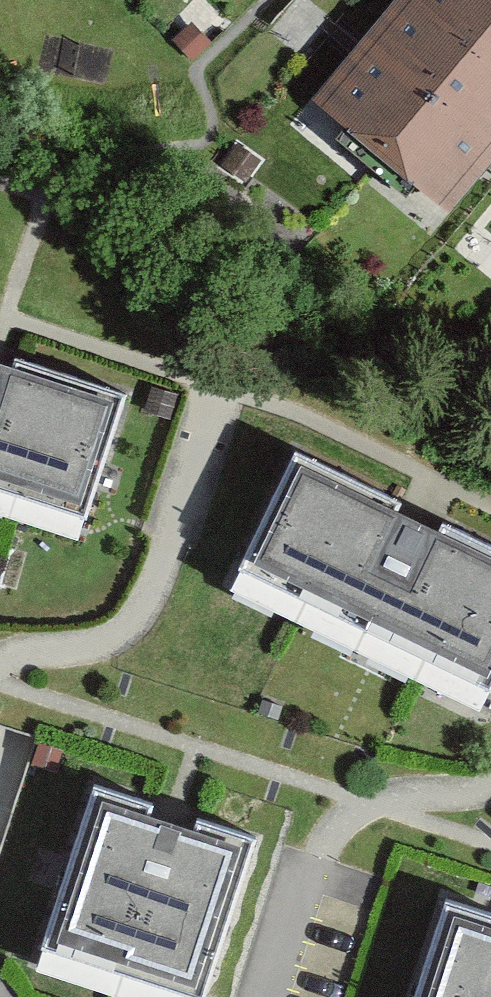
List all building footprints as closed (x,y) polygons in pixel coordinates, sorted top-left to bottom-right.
[(318,103),(444,210),(490,154),(490,0),(406,0),(366,47),(360,54),(356,59),(318,103)] [(173,41),(192,60),(211,42),(192,22),(183,31),(173,41)] [(261,161),(235,143),(220,165),(245,183),(261,161)] [(11,522),(76,543),(80,533),(95,489),(127,393),(24,358),(15,355),(11,368),(0,364),(0,518),(11,522)] [(178,396),(152,388),(144,413),(170,421),(178,396)] [(231,589),(296,621),(417,680),(480,711),(490,689),(490,547),(443,523),(438,533),(418,523),(398,514),(403,504),(295,453),(231,589)] [(282,707),(262,700),(257,714),(278,721),(282,707)] [(39,744),(38,744),(32,764),(57,771),(63,751),(39,744)] [(34,974),(107,996),(206,996),(258,837),(197,818),(192,832),(171,825),(149,818),(153,805),(95,786),(34,974)] [(417,996),(490,996),(490,916),(448,902),(417,996)]
